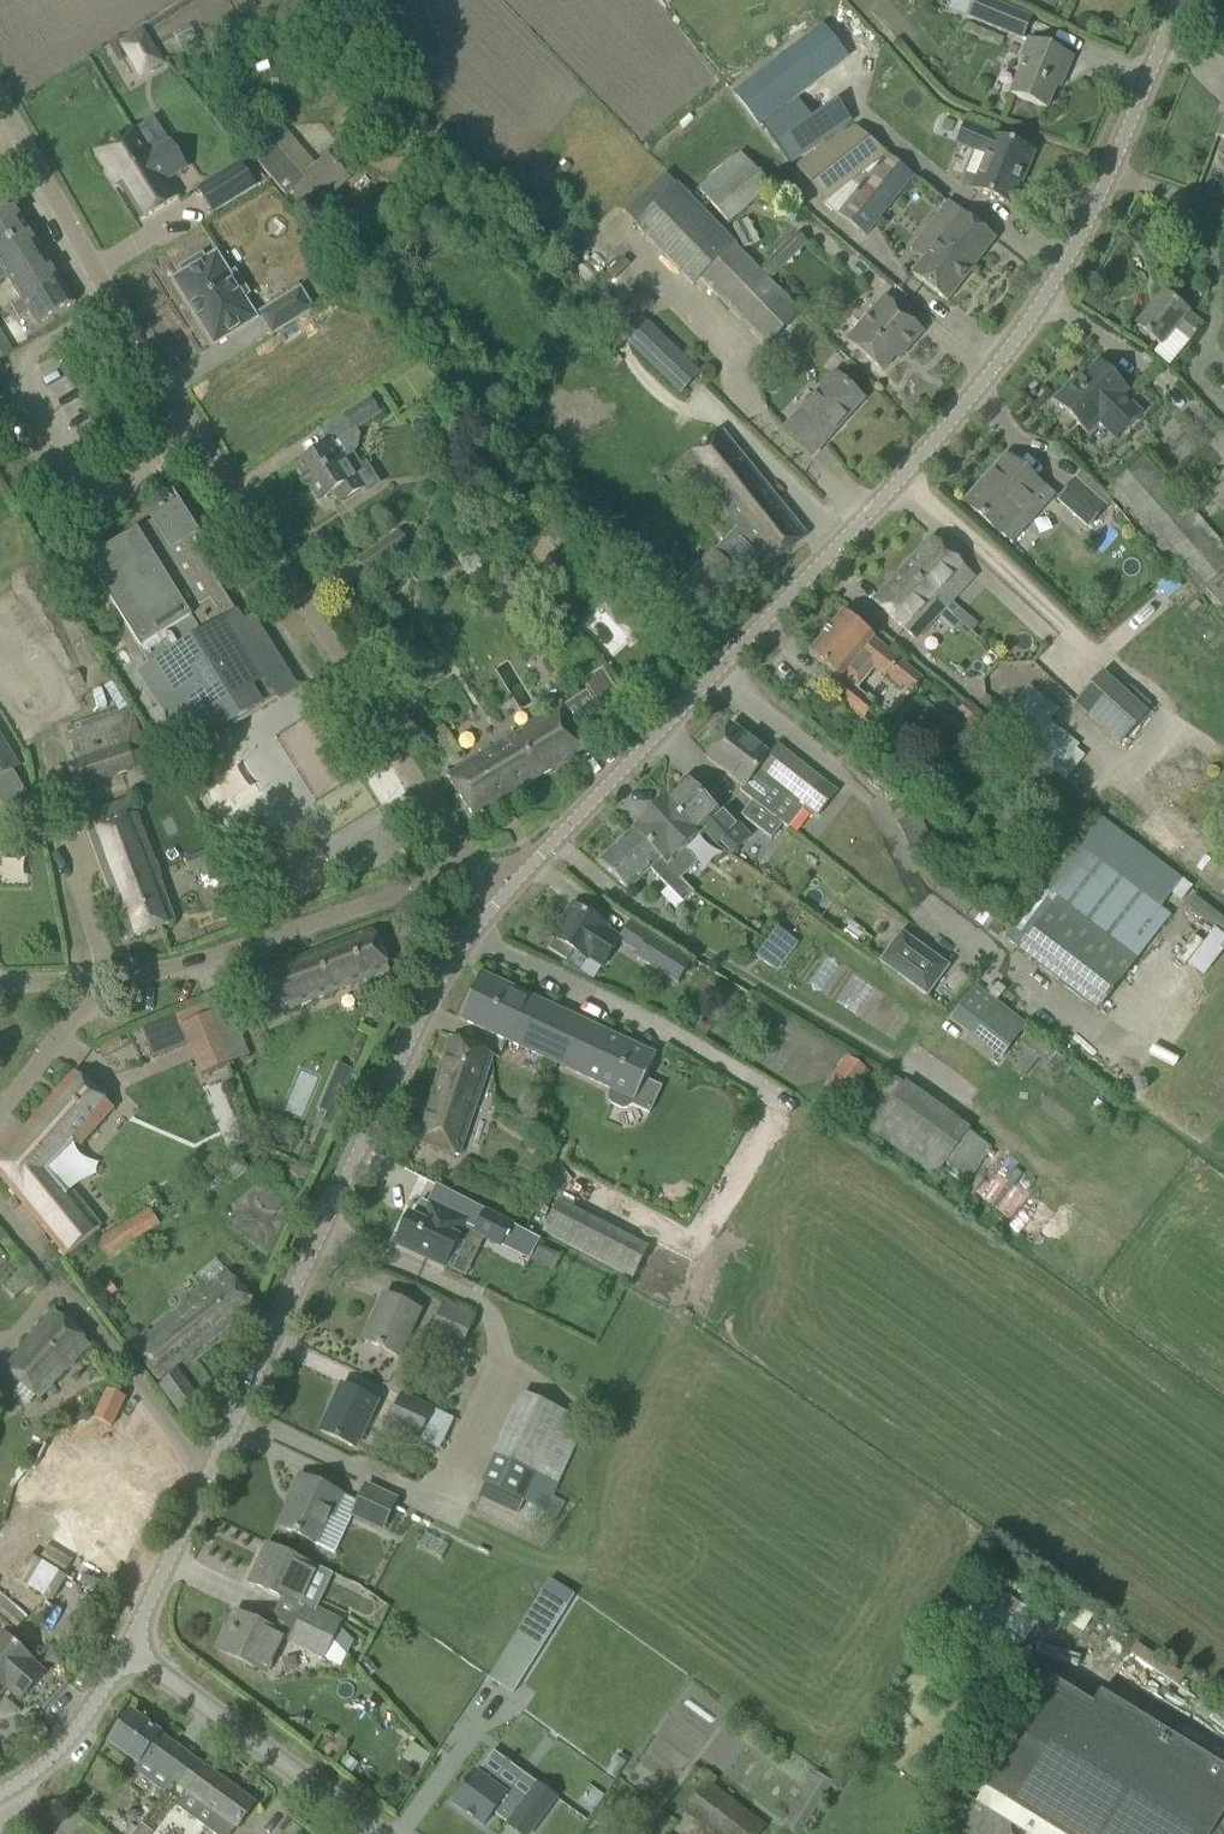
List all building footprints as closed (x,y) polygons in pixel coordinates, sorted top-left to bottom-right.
[(1009,9),(985,0),(973,0),(966,18),(1000,31),(1009,9)] [(141,30),(120,42),(141,77),(162,64),(141,30)] [(806,37),(733,94),(759,127),(833,71),(806,37)] [(1062,80),(1072,57),(1029,40),(1020,62),(1024,64),(1013,95),(1046,109),(1059,78),(1062,80)] [(798,100),(763,125),(791,165),(852,123),(837,101),(811,119),(798,100)] [(885,157),(887,154),(855,127),(795,166),(827,207),(828,206),(867,237),(913,178),(885,157)] [(167,179),(186,168),(171,143),(149,157),(132,130),(96,153),(116,186),(121,183),(125,190),(124,191),(142,220),(178,198),(167,179)] [(1033,152),(993,136),(984,156),(976,153),(967,175),(975,178),(971,189),(1009,204),(1021,174),(1023,175),(1033,152)] [(356,166),(341,149),(330,158),(327,154),(303,176),(272,141),(252,159),(302,217),(347,177),(346,175),(356,166)] [(768,190),(739,156),(699,190),(728,224),(768,190)] [(242,161),(200,188),(213,211),(257,184),(242,161)] [(759,269),(679,184),(636,227),(693,287),(701,280),(766,349),(802,314),(770,280),(809,243),(798,232),(759,269)] [(544,199),(533,211),(543,221),(554,209),(544,199)] [(924,259),(912,275),(928,287),(947,302),(994,242),(944,204),(943,206),(944,207),(923,233),(936,244),(924,259)] [(29,231),(14,206),(0,214),(0,249),(29,231)] [(0,249),(0,265),(8,277),(44,255),(29,231),(0,249)] [(58,278),(44,255),(8,277),(22,300),(58,278)] [(242,298),(248,295),(235,273),(229,277),(216,256),(205,262),(202,256),(181,269),(185,275),(175,281),(214,345),(255,319),(242,298)] [(58,278),(22,300),(11,307),(19,319),(29,313),(38,326),(74,304),(58,278)] [(300,290),(259,315),(271,335),(312,310),(300,290)] [(1154,354),(1169,367),(1190,342),(1188,341),(1201,325),(1164,294),(1137,326),(1161,346),(1154,354)] [(922,332),(904,316),(883,298),(847,342),(864,355),(882,371),(904,345),(908,348),(922,332)] [(699,374),(649,325),(630,344),(681,393),(699,374)] [(1087,435),(1098,424),(1115,442),(1121,435),(1142,414),(1125,397),(1130,393),(1099,361),(1080,380),(1077,377),(1053,401),(1087,435)] [(812,455),(862,400),(836,377),(788,433),(812,455)] [(341,504),(364,489),(357,478),(364,473),(351,453),(356,450),(359,437),(355,431),(380,415),(371,401),(321,432),(329,445),(296,466),(319,502),(334,493),(341,504)] [(720,434),(686,462),(770,564),(805,537),(720,434)] [(1042,488),(1024,472),(1006,456),(965,503),(983,519),(1010,544),(1029,523),(1026,521),(1049,497),(1041,489),(1042,488)] [(1146,457),(1108,490),(1201,593),(1223,573),(1223,546),(1146,457)] [(1057,500),(1089,528),(1107,508),(1075,480),(1057,500)] [(210,551),(178,499),(150,517),(152,522),(86,563),(151,667),(139,675),(188,752),(220,732),(223,736),(297,689),(252,618),(243,624),(201,557),(210,551)] [(410,547),(398,531),(356,559),(367,576),(410,547)] [(903,570),(948,610),(944,607),(958,592),(949,584),(963,568),(972,577),(973,576),(932,538),(903,570)] [(673,631),(683,620),(691,628),(742,577),(712,548),(662,599),(669,606),(659,617),(673,631)] [(903,570),(873,601),(905,631),(921,614),(930,623),(944,607),(903,570)] [(874,708),(854,692),(873,669),(885,679),(886,677),(900,689),(902,686),(912,693),(923,679),(900,660),(843,613),(809,654),(840,679),(828,694),(862,722),(874,708)] [(1102,674),(1076,703),(1120,743),(1146,715),(1102,674)] [(1080,745),(1020,696),(996,725),(1056,774),(1080,745)] [(965,703),(956,715),(984,736),(995,721),(967,700),(965,703)] [(589,747),(564,707),(508,741),(505,736),(493,743),(496,748),(484,755),(485,757),(467,769),(465,764),(447,775),(473,818),(589,747)] [(134,712),(69,734),(86,786),(151,764),(134,712)] [(779,749),(772,758),(731,727),(707,758),(743,786),(740,790),(774,816),(789,797),(817,819),(836,795),(779,749)] [(444,768),(465,756),(450,732),(430,744),(444,768)] [(20,767),(0,734),(0,778),(20,767)] [(685,781),(667,798),(699,834),(700,833),(713,847),(718,843),(727,854),(732,858),(751,839),(724,810),(717,816),(701,798),(685,781)] [(635,828),(673,870),(681,879),(695,866),(681,850),(699,834),(667,798),(635,828)] [(782,825),(753,802),(742,815),(771,838),(782,825)] [(127,940),(174,922),(158,880),(160,879),(130,803),(84,822),(89,835),(87,836),(119,917),(127,940)] [(917,814),(897,824),(909,848),(929,839),(917,814)] [(694,893),(681,879),(673,870),(635,828),(599,863),(625,891),(649,869),(683,904),(694,893)] [(209,867),(203,851),(185,858),(190,874),(209,867)] [(566,960),(572,951),(584,958),(588,952),(602,961),(615,940),(601,932),(605,925),(573,905),(552,938),(555,940),(550,949),(566,960)] [(372,929),(256,974),(273,1017),(389,972),(372,929)] [(778,972),(799,944),(778,929),(757,956),(778,972)] [(950,966),(901,931),(880,961),(929,996),(950,966)] [(637,958),(679,984),(692,963),(650,937),(637,958)] [(632,1099),(653,1055),(480,974),(460,1019),(610,1089),(608,1094),(609,1101),(612,1105),(622,1109),(628,1109),(632,1105),(634,1100),(632,1099)] [(976,987),(949,1021),(968,1036),(995,1002),(976,987)] [(188,1045),(201,1077),(232,1064),(206,1003),(140,1030),(153,1060),(188,1045)] [(451,1037),(417,1141),(454,1153),(489,1050),(451,1037)] [(1050,1049),(1041,1060),(1053,1070),(1062,1059),(1050,1049)] [(869,1073),(846,1056),(823,1088),(846,1105),(869,1073)] [(338,1117),(355,1071),(336,1064),(319,1109),(338,1117)] [(114,1108),(75,1072),(0,1156),(0,1177),(65,1257),(102,1227),(74,1193),(66,1199),(44,1172),(73,1140),(80,1146),(114,1108)] [(443,1267),(465,1221),(429,1204),(424,1215),(429,1217),(426,1223),(408,1215),(395,1244),(443,1267)] [(486,1211),(474,1235),(501,1249),(514,1226),(486,1211)] [(615,1229),(598,1261),(633,1280),(650,1248),(615,1229)] [(256,1307),(230,1272),(153,1336),(149,1330),(130,1344),(158,1382),(256,1307)] [(395,1356),(417,1310),(384,1295),(363,1340),(395,1356)] [(471,1318),(443,1304),(430,1334),(458,1348),(471,1318)] [(53,1310),(36,1327),(39,1332),(0,1377),(0,1406),(21,1385),(38,1401),(90,1347),(53,1310)] [(354,1447),(375,1401),(341,1386),(320,1431),(354,1447)] [(125,1399),(108,1391),(94,1419),(111,1427),(125,1399)] [(481,1482),(484,1484),(479,1496),(518,1514),(523,1502),(543,1512),(585,1424),(523,1394),(481,1482)] [(416,1439),(416,1437),(440,1449),(454,1420),(401,1395),(387,1425),(416,1439)] [(0,1536),(0,1547),(19,1556),(31,1533),(54,1545),(61,1530),(84,1541),(85,1540),(89,1542),(82,1557),(111,1571),(129,1536),(133,1538),(156,1492),(48,1439),(0,1536)] [(17,1465),(6,1486),(18,1492),(30,1472),(17,1465)] [(334,1516),(343,1496),(299,1476),(289,1497),(293,1499),(279,1527),(315,1544),(329,1513),(334,1516)] [(395,1502),(366,1489),(353,1517),(383,1530),(395,1502)] [(313,1568),(288,1556),(267,1546),(249,1583),(271,1593),(295,1605),(313,1568)] [(544,1588),(489,1678),(515,1694),(571,1604),(544,1588)] [(14,1632),(25,1620),(0,1597),(0,1619),(14,1632)] [(333,1641),(342,1621),(306,1604),(297,1624),(333,1641)] [(1080,1607),(1070,1622),(1083,1631),(1093,1615),(1080,1607)] [(266,1672),(276,1651),(283,1634),(257,1623),(235,1613),(218,1650),(266,1672)] [(324,1661),(333,1641),(297,1624),(288,1644),(324,1661)] [(1,1632),(0,1634),(0,1694),(6,1687),(21,1700),(44,1674),(30,1661),(31,1659),(1,1632)] [(1010,1823),(1027,1833),(1213,1833),(1223,1816),(1223,1767),(1100,1691),(1093,1703),(1053,1678),(1028,1719),(977,1801),(966,1795),(951,1821),(956,1825),(950,1833),(1010,1833),(1010,1823)] [(148,1778),(154,1771),(168,1781),(188,1755),(131,1713),(110,1742),(136,1762),(132,1767),(148,1778)] [(593,1748),(566,1789),(591,1805),(617,1764),(593,1748)] [(188,1755),(168,1781),(186,1794),(176,1806),(214,1833),(232,1833),(255,1804),(188,1755)] [(452,1803),(484,1826),(493,1814),(507,1824),(508,1825),(507,1826),(518,1833),(529,1833),(543,1814),(510,1789),(510,1788),(482,1767),(476,1774),(475,1773),(474,1772),(464,1786),(463,1785),(462,1785),(460,1788),(462,1789),(452,1803)] [(815,1772),(783,1824),(800,1833),(803,1833),(834,1783),(815,1772)] [(708,1780),(683,1812),(711,1833),(762,1833),(768,1826),(708,1780)]
